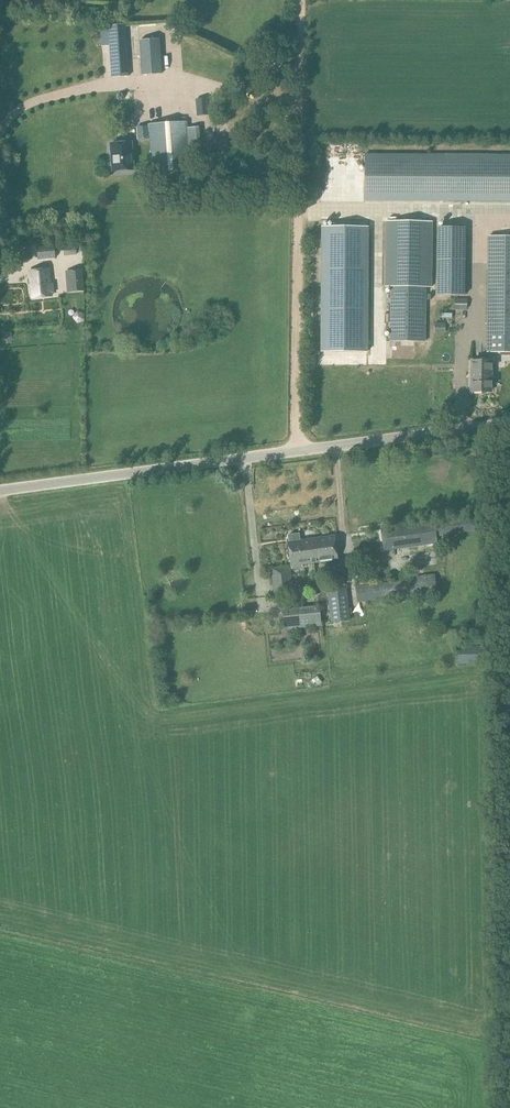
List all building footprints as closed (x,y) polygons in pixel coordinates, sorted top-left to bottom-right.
[(129,76),(125,23),(116,24),(108,25),(109,32),(100,32),(102,46),(110,45),(111,77),(129,76)] [(160,39),(139,40),(142,76),(162,74),(160,39)] [(282,54),(273,49),(264,62),(277,70),(283,62),(279,59),(282,54)] [(257,62),(250,57),(246,61),(254,67),(257,62)] [(208,99),(197,100),(198,116),(209,115),(208,99)] [(152,126),(136,127),(137,141),(153,139),(155,172),(185,170),(185,164),(197,164),(195,130),(183,131),(182,122),(152,124),(152,126)] [(113,169),(135,168),(133,139),(111,141),(113,169)] [(366,155),(365,200),(509,201),(509,156),(366,155)] [(189,173),(181,174),(181,182),(189,182),(189,173)] [(431,284),(432,225),(387,223),(387,284),(391,284),(392,339),(423,339),(425,284),(431,284)] [(320,230),(319,350),(365,350),(367,231),(367,228),(321,227),(320,230)] [(465,228),(438,227),(437,295),(465,295),(465,228)] [(487,351),(509,352),(509,236),(489,235),(487,351)] [(39,258),(55,257),(54,247),(38,248),(39,258)] [(31,260),(30,249),(21,250),(22,260),(31,260)] [(68,292),(83,290),(82,269),(66,270),(68,292)] [(50,284),(49,270),(29,272),(32,297),(51,295),(51,292),(53,292),(52,284),(50,284)] [(467,299),(455,299),(455,310),(467,310),(467,299)] [(11,332),(2,332),(3,344),(11,344),(11,332)] [(491,392),(492,362),(472,362),(471,392),(491,392)] [(429,390),(445,390),(446,378),(429,377),(429,390)] [(478,515),(381,528),(384,551),(438,544),(437,537),(481,531),(478,515)] [(290,542),(288,542),(292,569),(302,567),(302,564),(314,563),(312,549),(313,549),(312,539),(302,540),(300,541),(299,534),(289,535),(290,542)] [(313,549),(312,549),(314,563),(318,562),(337,560),(334,536),(316,539),(312,539),(313,549)] [(289,566),(272,568),(275,592),(292,590),(289,566)] [(346,589),(345,577),(335,578),(336,590),(329,591),(331,621),(350,619),(347,589),(346,589)] [(358,602),(436,595),(434,579),(357,587),(358,602)] [(291,582),(295,606),(303,605),(300,581),(291,582)] [(285,629),(320,626),(318,607),(283,610),(285,629)] [(456,664),(481,663),(481,647),(456,648),(456,664)]
